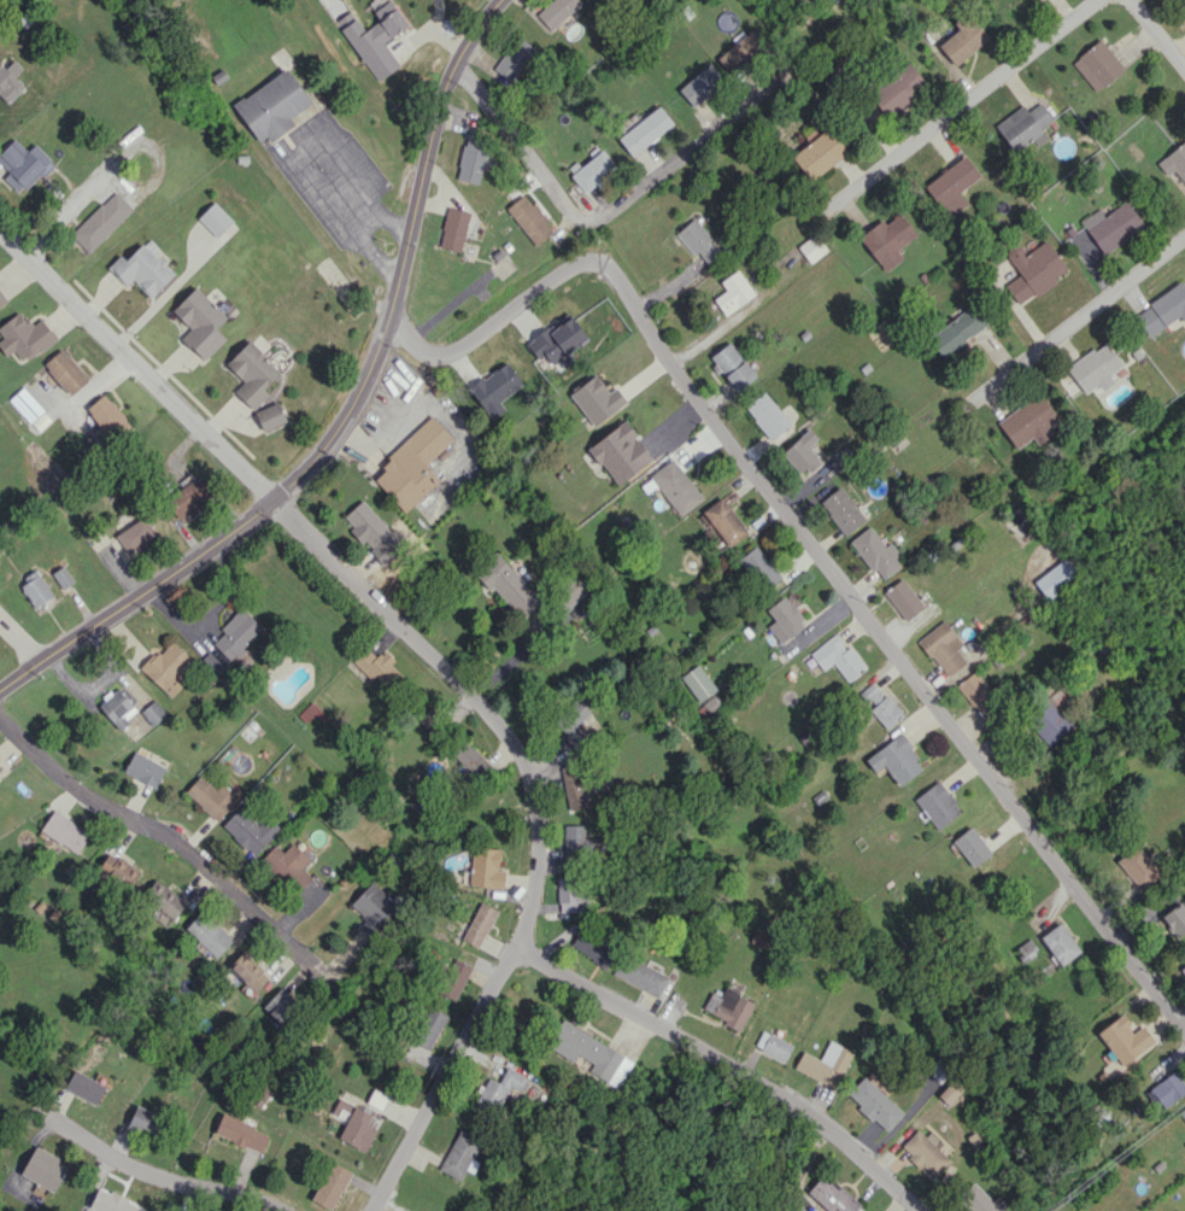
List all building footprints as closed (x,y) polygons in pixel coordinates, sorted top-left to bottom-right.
[(400,65),(384,43),(408,25),(390,0),(389,0),(373,11),(380,20),(364,31),(350,10),(335,21),(377,81),(400,65)] [(549,33),(582,3),(579,0),(551,0),(533,16),(549,33)] [(952,64),(989,41),(969,10),(953,20),(959,30),(939,43),(952,64)] [(717,57),(729,73),(766,45),(754,29),(717,57)] [(491,76),(511,88),(535,47),(516,35),(491,76)] [(1096,92),(1124,68),(1100,39),(1071,62),(1096,92)] [(3,68),(0,65),(0,95),(9,103),(25,86),(15,76),(23,68),(13,58),(3,68)] [(867,88),(883,114),(926,87),(911,62),(867,88)] [(678,88),(691,106),(724,82),(711,64),(678,88)] [(311,103),(287,67),(233,105),(262,146),(294,123),(290,117),(311,103)] [(994,124),(1016,155),(1044,134),(1040,128),(1053,120),(1040,102),(1027,111),(1023,104),(994,124)] [(617,134),(629,154),(674,127),(662,107),(617,134)] [(849,152),(830,127),(792,155),(811,180),(849,152)] [(481,169),(487,170),(493,138),(465,132),(457,179),(479,183),(481,169)] [(28,151),(14,138),(0,153),(0,164),(9,172),(3,178),(20,193),(52,159),(35,143),(28,151)] [(1173,171),(1184,184),(1184,138),(1158,163),(1168,175),(1173,171)] [(584,192),(616,167),(602,149),(570,175),(584,192)] [(980,177),(967,156),(924,183),(946,217),(967,204),(959,191),(980,177)] [(133,209),(116,190),(70,233),(88,252),(133,209)] [(554,231),(524,193),(506,208),(536,245),(554,231)] [(1104,215),(1100,208),(1080,221),(1103,254),(1144,227),(1126,200),(1104,215)] [(233,221),(215,201),(197,218),(216,237),(233,221)] [(438,246),(460,252),(471,212),(449,206),(438,246)] [(897,249),(917,234),(900,212),(886,223),(882,219),(859,237),(885,271),(903,257),(897,249)] [(696,251),(710,266),(722,254),(708,240),(711,237),(693,217),(675,234),(693,254),(696,251)] [(827,250),(815,233),(798,246),(811,263),(827,250)] [(1019,305),(1057,281),(1055,277),(1065,270),(1047,240),(1025,254),(1018,243),(1004,251),(1020,275),(1005,284),(1019,305)] [(151,297),(174,273),(142,242),(125,260),(120,254),(107,267),(126,286),(133,279),(151,297)] [(714,298),(723,314),(755,296),(739,269),(720,280),(726,291),(714,298)] [(1180,315),(1184,323),(1184,287),(1182,281),(1133,314),(1148,337),(1180,315)] [(190,328),(181,338),(204,360),(225,338),(215,328),(227,316),(196,286),(172,310),(190,328)] [(939,356),(987,327),(974,306),(926,335),(939,356)] [(3,337),(0,340),(0,347),(6,356),(13,351),(22,363),(57,339),(42,318),(31,326),(20,311),(0,325),(0,333),(3,337)] [(529,343),(550,368),(588,337),(567,311),(529,343)] [(234,391),(253,410),(269,393),(264,388),(280,370),(248,340),(226,364),(244,381),(234,391)] [(1066,367),(1084,393),(1098,384),(1102,390),(1114,382),(1108,374),(1122,365),(1105,340),(1066,367)] [(738,391),(757,375),(729,341),(710,357),(738,391)] [(69,395),(88,380),(62,348),(44,362),(69,395)] [(499,402),(523,383),(505,360),(468,389),(492,419),(505,409),(499,402)] [(569,395),(595,427),(627,401),(616,386),(609,392),(595,374),(569,395)] [(8,399),(37,432),(52,419),(23,386),(8,399)] [(790,425),(766,391),(745,406),(769,440),(790,425)] [(1058,417),(1038,391),(997,423),(1017,449),(1058,417)] [(129,426),(107,393),(86,407),(108,440),(129,426)] [(287,421),(278,401),(255,412),(264,432),(287,421)] [(453,438),(433,416),(370,475),(405,512),(440,479),(426,464),(453,438)] [(588,447),(617,486),(653,459),(624,420),(588,447)] [(818,438),(809,428),(782,452),(802,475),(820,459),(809,446),(818,438)] [(676,516),(702,501),(676,458),(651,473),(676,516)] [(213,496),(199,476),(166,498),(179,519),(213,496)] [(846,535),(866,519),(840,486),(819,502),(846,535)] [(747,532),(722,497),(701,512),(726,548),(747,532)] [(349,530),(361,543),(364,539),(374,549),(392,532),(361,500),(344,517),(353,526),(349,530)] [(157,534),(144,516),(115,535),(131,558),(148,546),(145,542),(157,534)] [(903,565),(884,536),(879,539),(871,526),(851,538),(878,580),(903,565)] [(782,575),(755,545),(738,561),(764,591),(782,575)] [(477,570),(517,620),(540,602),(499,552),(477,570)] [(1033,582),(1047,599),(1078,574),(1064,557),(1033,582)] [(52,573),(63,589),(74,581),(63,565),(52,573)] [(53,595),(37,571),(19,584),(35,607),(53,595)] [(883,592),(906,620),(924,606),(901,578),(883,592)] [(554,590),(566,618),(591,607),(579,580),(554,590)] [(767,626),(781,643),(806,624),(784,595),(766,609),(775,620),(767,626)] [(219,628),(223,633),(213,643),(230,661),(263,629),(242,607),(219,628)] [(965,664),(956,648),(960,645),(946,620),(919,636),(943,677),(965,664)] [(810,653),(823,670),(832,663),(848,682),(866,667),(849,647),(847,649),(834,633),(810,653)] [(193,662),(171,639),(141,668),(169,698),(183,685),(176,678),(193,662)] [(367,683),(376,675),(387,687),(400,674),(390,664),(394,660),(384,649),(376,657),(365,646),(348,662),(367,683)] [(699,702),(717,689),(698,664),(680,677),(699,702)] [(981,716),(998,703),(973,671),(956,684),(981,716)] [(873,706),(869,710),(887,729),(903,713),(886,695),(884,697),(869,681),(858,691),(873,706)] [(138,711),(118,688),(98,705),(119,729),(138,711)] [(1050,745),(1072,727),(1047,697),(1025,715),(1050,745)] [(166,713),(154,699),(140,711),(152,725),(166,713)] [(598,723),(580,699),(553,718),(572,743),(598,723)] [(899,786),(924,766),(898,733),(865,759),(875,772),(883,765),(899,786)] [(491,766),(467,740),(452,753),(460,763),(454,768),(461,775),(467,769),(476,779),(491,766)] [(166,766),(133,752),(124,773),(156,787),(166,766)] [(560,767),(568,810),(588,806),(580,764),(560,767)] [(216,790),(200,775),(185,791),(217,821),(238,798),(222,784),(216,790)] [(914,800),(938,829),(961,810),(937,780),(914,800)] [(221,826),(253,857),(280,828),(268,816),(258,825),(239,807),(221,826)] [(76,853),(89,833),(54,810),(40,829),(76,853)] [(584,838),(584,825),(564,824),(563,853),(600,854),(600,839),(584,838)] [(970,867),(991,854),(973,826),(953,839),(970,867)] [(310,858),(292,842),(283,852),(275,844),(262,858),(298,891),(311,877),(301,868),(310,858)] [(1139,890),(1160,874),(1137,844),(1116,860),(1139,890)] [(504,887),(504,870),(499,870),(500,848),(472,847),(470,886),(504,887)] [(93,875),(129,893),(140,869),(104,852),(93,875)] [(558,877),(558,911),(576,911),(577,877),(558,877)] [(176,919),(187,900),(154,880),(142,899),(176,919)] [(350,902),(366,920),(360,925),(369,936),(399,908),(373,881),(350,902)] [(496,909),(479,901),(463,940),(480,947),(496,909)] [(1172,936),(1184,930),(1184,907),(1184,904),(1162,914),(1172,936)] [(217,957),(233,940),(200,911),(185,929),(217,957)] [(1060,965),(1080,953),(1062,922),(1041,935),(1060,965)] [(570,947),(607,966),(616,949),(579,930),(570,947)] [(256,990),(268,977),(242,952),(229,966),(256,990)] [(611,978),(660,995),(669,973),(619,955),(611,978)] [(472,967),(455,958),(437,991),(455,1000),(472,967)] [(281,1023),(299,1003),(280,987),(262,1007),(281,1023)] [(702,1012),(742,1029),(754,1000),(724,988),(720,996),(710,992),(702,1012)] [(447,1015),(429,1005),(411,1040),(429,1049),(447,1015)] [(1135,1031),(1122,1014),(1097,1032),(1123,1065),(1155,1041),(1143,1025),(1135,1031)] [(589,1072),(618,1088),(633,1060),(562,1020),(547,1047),(573,1062),(578,1054),(593,1063),(589,1072)] [(786,1060),(792,1043),(761,1031),(755,1048),(786,1060)] [(820,1059),(802,1051),(794,1069),(836,1088),(853,1051),(829,1040),(820,1059)] [(940,1081),(950,1068),(937,1058),(927,1071),(940,1081)] [(530,1080),(507,1067),(498,1082),(489,1077),(472,1107),(492,1118),(510,1087),(522,1094),(530,1080)] [(64,1088),(96,1105),(106,1086),(74,1069),(64,1088)] [(1162,1110),(1184,1093),(1184,1084),(1174,1071),(1148,1091),(1162,1110)] [(846,1094),(886,1131),(903,1113),(864,1076),(846,1094)] [(948,1104),(963,1088),(953,1079),(938,1095),(948,1104)] [(367,1103),(381,1109),(387,1096),(373,1089),(367,1103)] [(380,1117),(338,1099),(331,1114),(346,1120),(338,1139),(366,1151),(380,1117)] [(152,1136),(161,1115),(137,1105),(128,1125),(152,1136)] [(261,1152),(269,1132),(222,1114),(214,1134),(261,1152)] [(901,1146),(934,1178),(951,1160),(918,1129),(901,1146)] [(478,1161),(472,1158),(480,1141),(458,1130),(439,1170),(460,1180),(465,1169),(473,1173),(478,1161)] [(53,1192),(69,1164),(36,1146),(20,1174),(53,1192)] [(330,1208),(342,1168),(326,1163),(313,1202),(330,1208)] [(808,1191),(829,1210),(863,1210),(824,1174),(808,1191)] [(973,1182),(956,1200),(967,1210),(1004,1210),(973,1182)] [(97,1188),(89,1209),(94,1210),(143,1210),(145,1205),(97,1188)]
